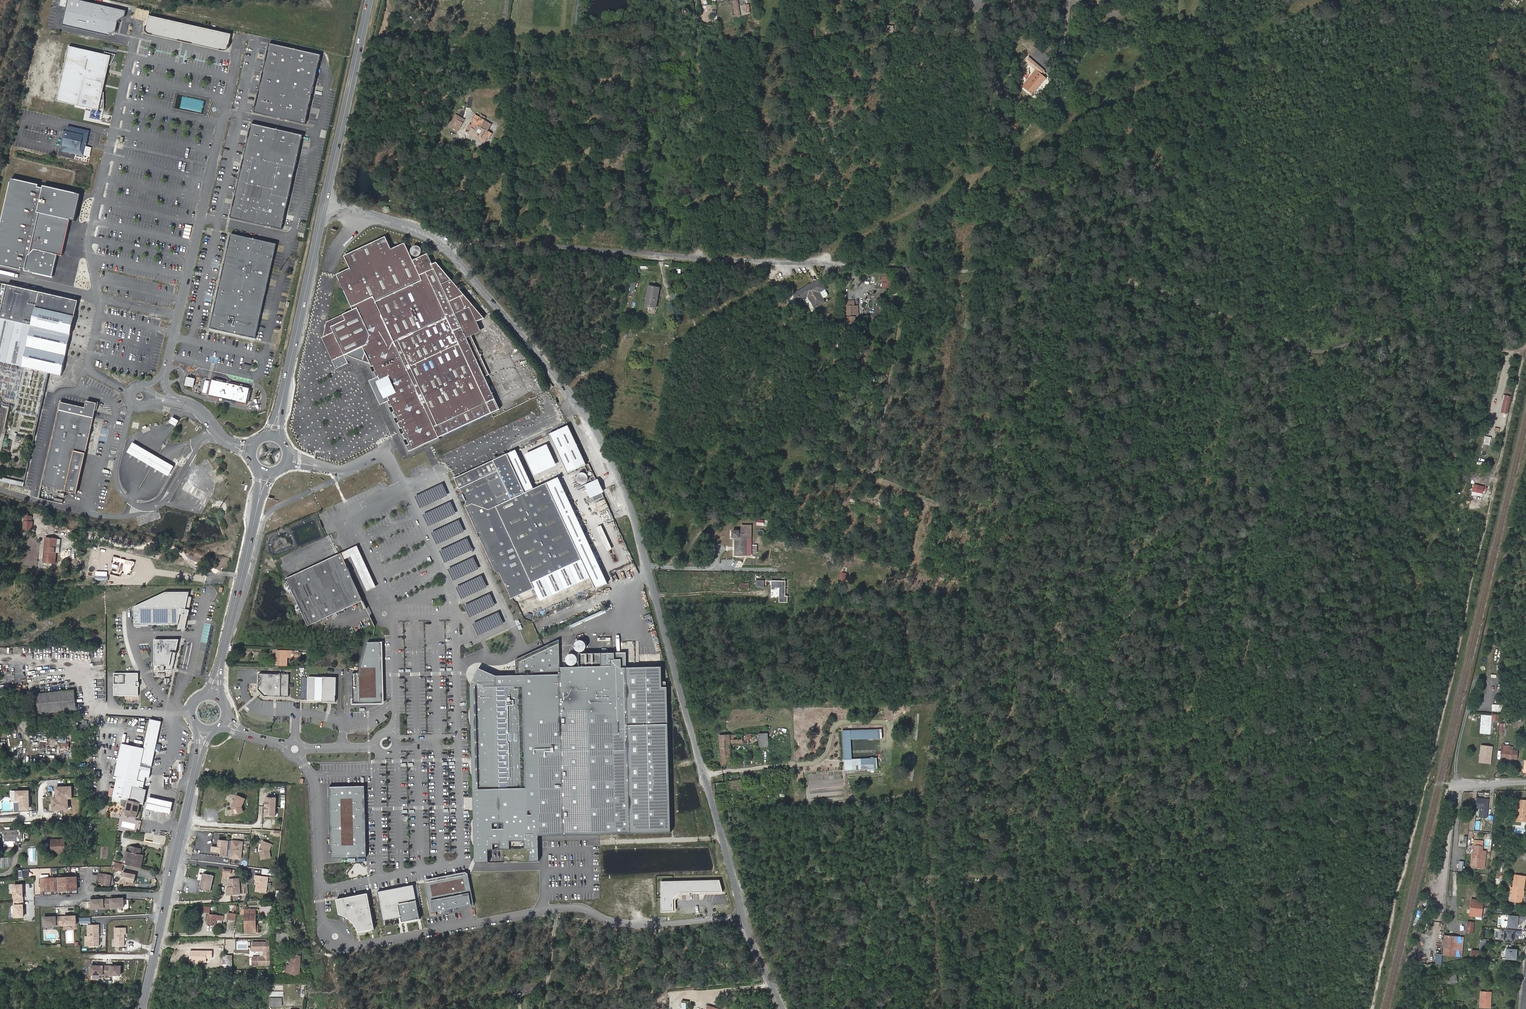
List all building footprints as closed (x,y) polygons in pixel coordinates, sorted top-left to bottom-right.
[(80,0),(61,0),(59,7),(66,8),(62,26),(109,36),(113,34),(116,32),(118,21),(121,19),(124,17),(126,10),(98,4),(80,0)] [(147,13),(143,33),(146,34),(177,41),(204,47),(226,52),(230,53),(235,33),(147,13)] [(996,30),(1001,24),(993,17),(988,23),(996,30)] [(485,45),(483,42),(474,50),(476,53),(485,45)] [(256,112),(304,123),(320,54),(271,43),(268,58),(263,80),(260,93),(259,98),(256,112)] [(110,57),(70,47),(57,101),(98,110),(107,70),(110,57)] [(1027,84),(1024,88),(1032,95),(1046,78),(1041,73),(1044,70),(1029,57),(1026,61),(1036,70),(1025,83),(1027,84)] [(491,124),(475,114),(472,119),(474,120),(468,129),(471,131),(469,133),(484,143),(491,133),(487,131),(491,124)] [(456,115),(449,126),(457,131),(464,120),(456,115)] [(303,135),(252,124),(250,134),(243,165),(231,218),(282,229),(303,135)] [(63,151),(84,156),(87,145),(90,131),(67,125),(65,133),(63,133),(60,145),(64,146),(63,151)] [(12,179),(0,232),(0,265),(21,270),(21,268),(25,268),(24,271),(52,278),(54,268),(57,254),(62,255),(65,242),(70,220),(75,221),(81,195),(44,186),(43,188),(38,187),(39,185),(12,179)] [(189,239),(192,226),(185,224),(182,237),(189,239)] [(255,338),(276,243),(231,233),(229,243),(222,273),(218,295),(214,309),(210,328),(217,329),(238,334),(247,336),(255,338)] [(471,335),(470,332),(480,327),(477,322),(484,318),(451,280),(436,262),(433,264),(428,254),(413,260),(405,243),(391,249),(386,237),(344,256),(350,269),(337,275),(353,310),(343,315),(327,322),(323,337),(334,360),(344,355),(348,354),(349,356),(370,364),(372,367),(373,366),(376,371),(374,372),(377,377),(378,376),(380,379),(375,382),(383,400),(388,398),(390,401),(388,402),(390,407),(392,406),(395,411),(393,412),(395,418),(397,417),(399,422),(398,423),(401,429),(402,428),(405,433),(403,434),(405,439),(407,439),(410,444),(407,445),(409,451),(438,437),(500,409),(485,377),(490,375),(471,335)] [(891,275),(883,275),(883,287),(890,288),(891,275)] [(810,285),(793,293),(798,301),(808,296),(815,307),(825,302),(823,297),(820,292),(826,289),(822,281),(811,287),(810,285)] [(7,284),(0,315),(0,362),(33,369),(49,373),(63,376),(70,344),(80,300),(7,284)] [(655,307),(659,288),(649,286),(645,305),(655,307)] [(826,289),(820,292),(823,297),(829,294),(826,289)] [(807,297),(803,299),(809,308),(812,306),(807,297)] [(846,300),(847,321),(855,320),(855,316),(859,316),(858,305),(854,305),(854,300),(846,300)] [(471,335),(481,330),(480,327),(470,332),(471,335)] [(407,455),(440,440),(438,437),(409,451),(407,445),(404,440),(405,439),(403,434),(402,434),(399,429),(401,429),(398,423),(397,423),(394,418),(395,418),(393,412),(392,413),(389,408),(390,407),(388,402),(390,401),(388,398),(383,400),(375,382),(380,379),(378,376),(377,377),(374,372),(373,372),(371,367),(372,367),(370,364),(349,356),(348,354),(344,355),(347,361),(367,368),(372,379),(369,381),(380,405),(383,404),(407,455)] [(332,361),(336,369),(348,363),(347,361),(344,355),(334,360),(332,361)] [(0,362),(0,401),(2,405),(9,407),(3,434),(34,441),(49,373),(33,369),(0,362)] [(183,386),(192,388),(194,379),(185,377),(183,386)] [(246,404),(250,388),(212,379),(211,382),(207,381),(205,380),(202,392),(209,393),(208,396),(246,404)] [(1500,412),(1507,414),(1511,396),(1505,395),(1500,412)] [(42,486),(77,494),(90,434),(96,408),(97,404),(87,401),(86,408),(61,402),(42,486)] [(168,423),(174,427),(178,421),(171,417),(168,423)] [(586,465),(568,426),(549,434),(568,473),(584,466),(586,465)] [(174,466),(133,442),(127,452),(168,476),(174,466)] [(557,466),(547,444),(525,454),(535,476),(557,466)] [(565,589),(590,578),(595,589),(608,583),(558,478),(534,489),(516,450),(455,478),(459,489),(461,488),(465,497),(467,502),(465,505),(481,540),(496,571),(500,573),(512,598),(534,588),(540,601),(565,589)] [(31,490),(29,496),(37,498),(44,473),(39,472),(38,475),(32,474),(30,481),(27,480),(25,489),(31,490)] [(574,479),(581,486),(588,479),(581,472),(574,479)] [(23,482),(0,477),(0,481),(22,486),(23,482)] [(200,500),(205,494),(191,485),(187,492),(200,500)] [(594,502),(604,497),(602,494),(601,491),(591,495),(594,502)] [(32,530),(32,522),(31,522),(31,517),(27,516),(25,516),(23,529),(32,530)] [(606,552),(611,549),(601,525),(596,527),(606,552)] [(733,531),(733,537),(736,537),(736,555),(746,555),(747,538),(751,538),(751,531),(742,531),(733,531)] [(56,553),(57,539),(46,538),(43,562),(55,563),(56,553)] [(341,553),(344,559),(350,557),(351,556),(367,591),(376,587),(357,546),(347,551),(341,553)] [(616,552),(609,555),(613,564),(620,561),(616,552)] [(341,553),(294,575),(286,579),(308,626),(363,600),(357,587),(344,559),(341,553)] [(189,592),(166,592),(134,607),(134,627),(148,627),(148,625),(179,624),(177,630),(185,630),(186,623),(188,615),(189,616),(190,610),(186,609),(188,600),(189,592)] [(518,619),(514,620),(519,631),(523,629),(518,619)] [(160,640),(155,640),(155,666),(156,666),(157,666),(157,670),(159,670),(161,670),(165,670),(173,670),(176,656),(179,640),(163,640),(160,640)] [(575,644),(575,646),(575,648),(576,650),(577,651),(579,652),(581,652),(583,652),(585,651),(586,649),(587,647),(587,645),(586,644),(585,642),(584,641),(582,640),(580,640),(578,641),(576,642),(575,644)] [(382,675),(381,642),(367,642),(359,674),(352,674),(353,704),(379,703),(383,703),(382,681),(382,677),(382,675)] [(520,662),(520,675),(560,675),(560,667),(559,644),(520,662)] [(142,659),(149,657),(146,648),(139,650),(142,659)] [(287,666),(287,657),(291,657),(292,651),(278,651),(278,665),(287,666)] [(602,666),(602,653),(580,654),(580,667),(602,666)] [(622,668),(626,668),(626,653),(602,653),(602,666),(611,666),(611,659),(622,660),(622,668)] [(566,658),(566,660),(566,662),(567,663),(568,665),(570,666),(572,666),(574,666),(576,665),(577,663),(578,661),(578,659),(578,657),(577,656),(575,655),(573,654),(571,654),(569,655),(567,656),(566,658)] [(622,668),(622,660),(611,659),(611,666),(602,666),(580,667),(560,667),(560,675),(520,675),(496,676),(478,668),(475,677),(471,686),(475,688),(474,691),(477,790),(482,790),(482,797),(488,797),(488,804),(489,809),(478,810),(479,863),(488,863),(488,850),(503,850),(530,849),(530,862),(539,861),(538,836),(670,833),(668,687),(662,688),(662,667),(626,668),(622,668)] [(139,682),(139,673),(115,673),(114,695),(124,696),(139,696),(139,687),(140,687),(140,684),(140,682),(139,682)] [(289,674),(259,674),(259,690),(264,696),(275,696),(289,697),(289,674)] [(322,701),(322,702),(325,702),(325,701),(329,701),(333,701),(333,702),(336,702),(336,678),(308,677),(307,700),(322,701)] [(155,681),(163,691),(167,688),(164,684),(165,684),(160,678),(155,681)] [(475,688),(471,686),(471,687),(475,863),(479,863),(478,810),(489,809),(488,804),(488,797),(482,797),(482,790),(477,790),(474,691),(475,688)] [(77,710),(74,690),(36,694),(38,714),(77,710)] [(139,704),(139,696),(124,696),(124,704),(139,704)] [(140,769),(141,764),(152,766),(154,759),(155,751),(157,744),(158,740),(159,732),(161,726),(162,721),(150,719),(144,748),(122,743),(115,776),(117,776),(112,801),(120,803),(121,799),(127,801),(140,804),(144,805),(146,796),(147,790),(143,789),(146,780),(146,777),(149,778),(150,774),(151,771),(140,769)] [(720,736),(723,766),(732,765),(731,744),(760,743),(759,734),(720,736)] [(759,734),(760,743),(760,747),(769,747),(769,734),(759,734)] [(1491,765),(1493,747),(1480,745),(1478,763),(1491,765)] [(1513,751),(1513,750),(1510,749),(1510,746),(1510,745),(1502,745),(1501,758),(1508,758),(1517,759),(1518,752),(1513,751)] [(72,786),(55,787),(55,798),(51,798),(51,811),(69,810),(68,799),(73,799),(72,786)] [(329,787),(331,858),(367,857),(366,823),(366,819),(365,786),(329,787)] [(32,791),(15,791),(15,801),(20,801),(19,811),(31,811),(32,791)] [(243,812),(241,807),(245,799),(237,795),(232,806),(232,807),(235,815),(243,812)] [(171,815),(173,803),(149,797),(146,809),(171,815)] [(267,816),(275,816),(276,798),(268,797),(268,801),(266,801),(265,812),(267,812),(267,816)] [(1489,799),(1477,798),(1476,807),(1480,808),(1479,817),(1487,818),(1489,799)] [(1519,800),(1518,809),(1518,817),(1525,818),(1525,800),(1519,800)] [(138,815),(140,804),(127,801),(125,812),(138,815)] [(1516,820),(1525,821),(1525,818),(1518,817),(1518,809),(1517,809),(1516,820)] [(23,840),(23,830),(3,831),(4,841),(23,840)] [(61,853),(61,840),(52,840),(52,853),(61,853)] [(241,860),(243,842),(229,840),(229,841),(218,840),(217,846),(211,846),(210,853),(220,854),(219,857),(241,860)] [(272,845),(263,841),(260,848),(261,848),(261,852),(260,852),(261,859),(270,858),(269,851),(272,845)] [(1479,860),(1481,861),(1482,851),(1483,843),(1475,842),(1472,866),(1478,867),(1479,860)] [(141,868),(144,855),(140,854),(141,849),(131,847),(129,852),(128,860),(124,859),(123,864),(124,864),(127,865),(137,867),(141,868)] [(194,848),(193,854),(201,856),(202,849),(194,848)] [(122,871),(124,864),(123,864),(115,862),(113,869),(122,871)] [(134,880),(137,867),(127,865),(125,872),(124,878),(134,880)] [(109,886),(111,876),(100,874),(99,877),(102,878),(102,882),(101,884),(109,886)] [(214,876),(203,874),(201,884),(199,890),(211,892),(214,876)] [(431,881),(425,882),(431,913),(474,904),(468,874),(458,876),(446,878),(431,881)] [(255,875),(254,880),(255,880),(255,885),(256,885),(255,892),(266,893),(268,877),(255,875)] [(77,890),(77,877),(43,878),(43,891),(77,890)] [(1513,887),(1512,896),(1512,900),(1522,902),(1522,897),(1523,890),(1524,881),(1514,879),(1513,887)] [(240,896),(239,880),(229,881),(228,885),(228,889),(227,889),(227,893),(227,897),(240,896)] [(720,880),(661,881),(661,913),(676,913),(676,900),(678,898),(679,897),(680,895),(681,895),(688,895),(690,895),(690,892),(699,892),(699,894),(703,894),(716,894),(725,894),(725,892),(723,892),(720,880)] [(23,901),(23,885),(14,885),(15,901),(18,901),(23,901)] [(386,890),(377,891),(383,921),(401,917),(402,922),(418,919),(420,919),(414,885),(404,886),(386,890)] [(350,896),(336,899),(339,915),(343,916),(345,917),(347,918),(348,918),(349,920),(352,922),(354,924),(356,927),(358,930),(358,932),(374,929),(367,893),(350,896)] [(91,900),(91,909),(123,907),(123,898),(91,900)] [(24,917),(23,901),(18,901),(15,901),(15,917),(24,917)] [(273,914),(272,906),(261,907),(261,915),(267,914),(273,914)] [(256,925),(256,909),(245,909),(245,923),(246,923),(247,932),(256,932),(256,925)] [(223,920),(223,916),(209,914),(208,924),(216,925),(216,920),(223,920)] [(1519,923),(1520,920),(1524,920),(1524,916),(1509,915),(1509,920),(1506,920),(1506,926),(1517,927),(1517,923),(1519,923)] [(76,925),(76,916),(60,917),(60,918),(60,926),(76,925)] [(60,918),(60,917),(44,918),(44,926),(60,926),(60,918)] [(1475,922),(1468,921),(1466,933),(1474,933),(1475,922)] [(99,946),(99,925),(88,925),(88,936),(90,936),(90,946),(99,946)] [(115,928),(115,946),(124,946),(124,935),(126,935),(126,928),(115,928)] [(1521,934),(1521,930),(1506,929),(1505,935),(1503,934),(1502,941),(1513,942),(1514,937),(1516,938),(1516,934),(1521,934)] [(288,947),(289,933),(277,933),(277,946),(288,947)] [(1457,937),(1444,936),(1443,955),(1455,956),(1457,937)] [(270,964),(270,940),(268,940),(268,942),(257,942),(257,950),(264,950),(265,956),(253,957),(253,965),(270,964)] [(1516,960),(1517,950),(1507,949),(1506,959),(1516,960)] [(212,951),(189,951),(189,964),(206,964),(206,959),(212,959),(212,951)] [(231,971),(231,955),(223,955),(223,963),(223,969),(223,971),(231,971)] [(299,975),(301,956),(290,955),(290,965),(287,965),(286,974),(299,975)] [(120,967),(91,966),(91,975),(120,976),(120,967)] [(1448,984),(1457,982),(1456,972),(1444,974),(1445,979),(1447,979),(1448,984)] [(1491,992),(1481,992),(1480,1006),(1490,1007),(1491,992)] [(281,1006),(281,998),(276,998),(269,998),(269,1006),(281,1006)]
